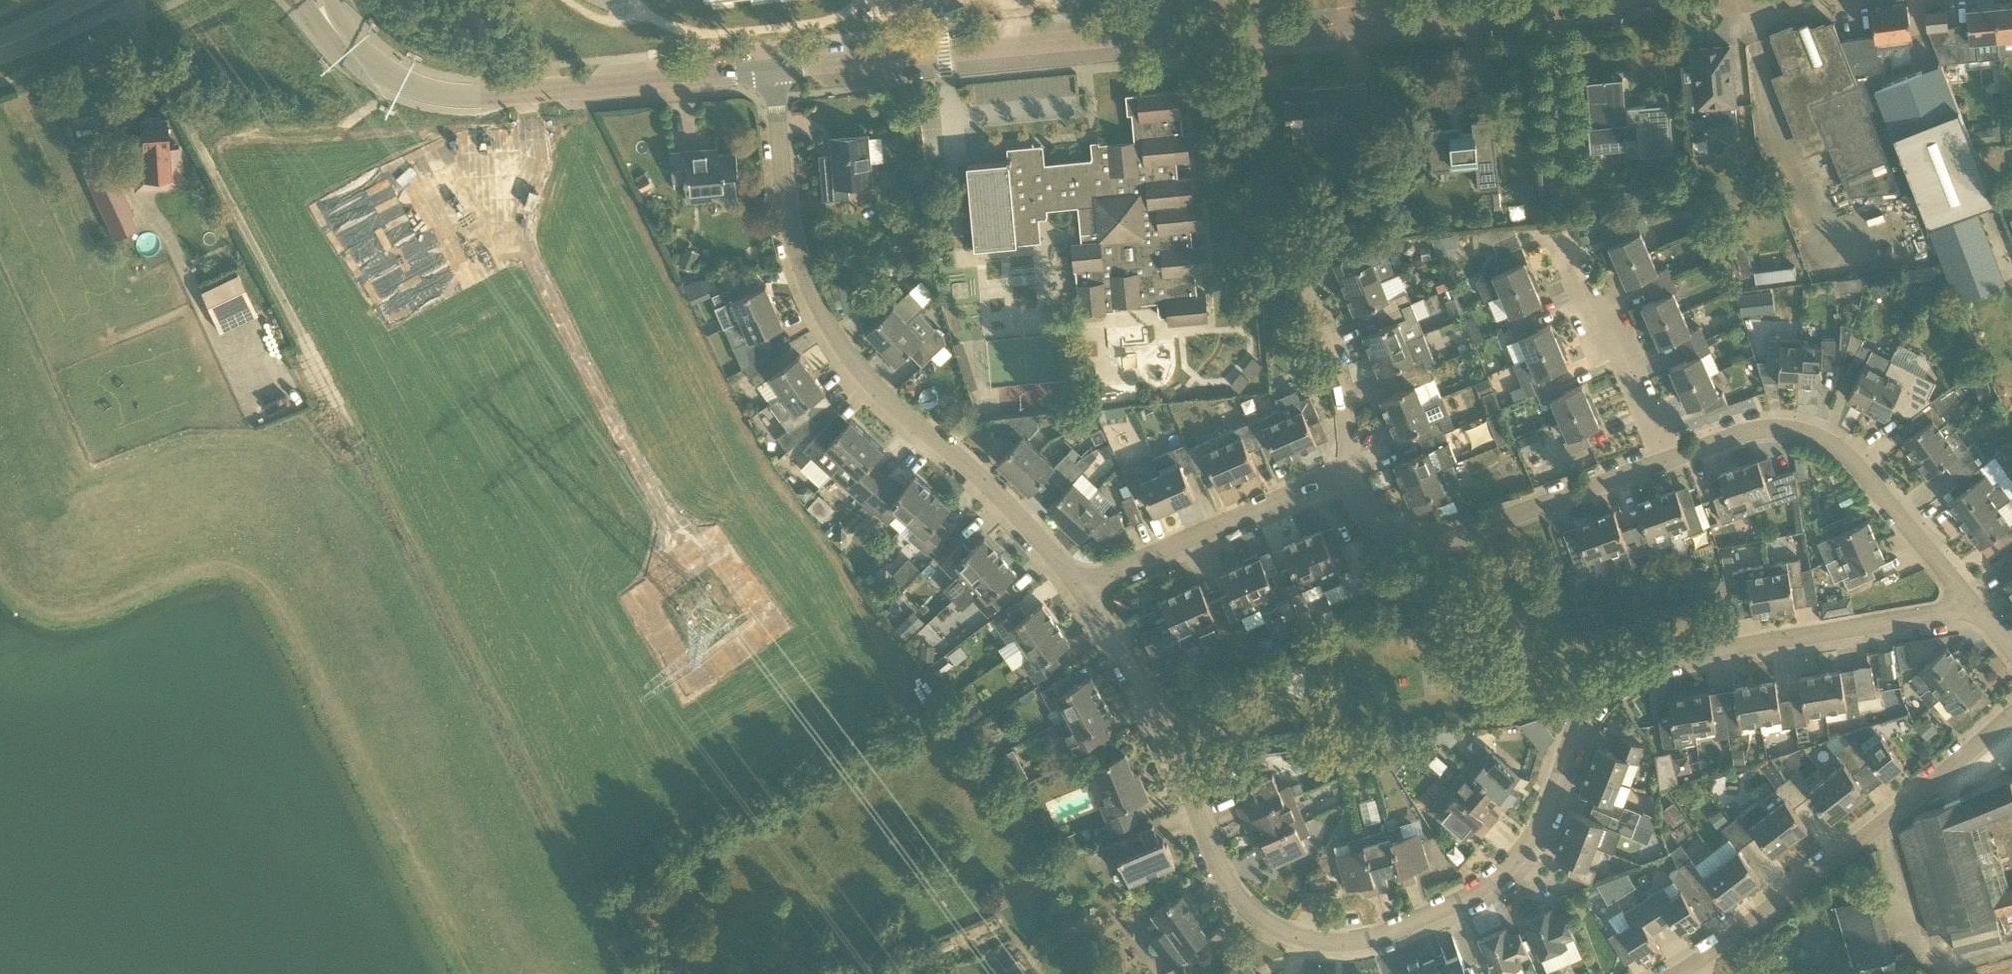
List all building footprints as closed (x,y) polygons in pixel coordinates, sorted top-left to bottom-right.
[(1880,62),(1878,49),(1913,43),(1908,3),(1872,8),(1875,36),(1842,40),(1852,68),(1880,62)] [(1996,7),(2000,54),(2011,53),(2011,5),(1996,7)] [(2000,55),(2000,54),(1996,7),(1967,9),(1969,25),(1948,27),(1928,29),(1941,62),(1966,61),(1979,59),(1978,57),(2000,55)] [(1928,29),(1948,27),(1946,11),(1926,13),(1928,29)] [(1842,40),(1841,40),(1834,23),(1827,26),(1826,24),(1817,28),(1816,25),(1813,27),(1812,26),(1811,26),(1812,28),(1800,32),(1798,27),(1795,28),(1794,27),(1782,32),(1780,29),(1776,31),(1778,34),(1771,37),(1778,55),(1785,71),(1772,76),(1804,156),(1829,146),(1849,195),(1850,205),(1875,202),(1874,193),(1902,190),(1890,163),(1859,86),(1852,68),(1842,40)] [(1732,64),(1731,47),(1735,46),(1735,45),(1706,48),(1706,47),(1700,47),(1701,49),(1691,49),(1693,63),(1681,64),(1683,81),(1688,135),(1709,132),(1708,126),(1738,123),(1736,105),(1732,64)] [(1882,87),(1882,84),(1880,62),(1852,68),(1859,86),(1890,163),(1902,190),(1903,189),(1921,236),(1930,232),(1958,301),(2006,282),(1976,207),(1995,200),(1942,64),(1920,72),(1882,87)] [(1588,83),(1589,82),(1592,126),(1589,126),(1591,149),(1640,144),(1638,122),(1625,123),(1622,79),(1623,79),(1623,78),(1588,81),(1588,83)] [(1293,130),(1311,128),(1311,134),(1341,131),(1339,111),(1351,109),(1348,86),(1306,90),(1306,87),(1289,89),(1290,99),(1285,100),(1287,118),(1292,117),(1293,130)] [(1101,159),(1093,160),(1035,165),(1033,146),(1008,148),(1009,161),(968,165),(976,248),(1042,242),(1039,215),(1048,214),(1048,210),(1079,207),(1081,233),(1092,232),(1093,241),(1074,243),(1080,312),(1107,309),(1107,306),(1158,301),(1159,313),(1168,312),(1169,323),(1207,319),(1205,292),(1196,293),(1194,272),(1209,271),(1209,270),(1207,270),(1205,245),(1207,245),(1206,244),(1191,246),(1190,230),(1205,229),(1205,227),(1203,228),(1201,203),(1203,203),(1203,202),(1193,203),(1191,178),(1192,178),(1192,177),(1177,178),(1175,162),(1191,160),(1190,159),(1189,159),(1187,135),(1188,134),(1188,133),(1182,134),(1181,117),(1182,117),(1182,116),(1180,116),(1178,91),(1180,91),(1180,90),(1126,95),(1128,114),(1132,114),(1135,142),(1100,146),(1101,159)] [(167,116),(140,118),(142,149),(132,150),(134,180),(181,176),(179,147),(169,147),(167,116)] [(1501,137),(1500,118),(1473,121),(1474,133),(1461,134),(1461,135),(1452,136),(1452,129),(1424,132),(1425,148),(1420,148),(1420,153),(1430,152),(1432,170),(1476,166),(1478,188),(1498,186),(1495,137),(1501,137)] [(1987,126),(1988,129),(1989,141),(2001,139),(2000,125),(1987,126)] [(821,165),(824,200),(850,198),(848,181),(867,180),(867,181),(871,180),(868,138),(833,141),(835,167),(822,168),(822,165),(821,165)] [(714,195),(737,193),(736,174),(739,174),(737,152),(707,155),(707,149),(687,151),(689,178),(685,178),(687,202),(714,199),(714,195)] [(131,215),(134,214),(112,160),(85,172),(113,239),(137,229),(131,215)] [(1616,268),(1650,252),(1641,232),(1628,237),(1623,226),(1601,235),(1607,248),(1610,246),(1617,261),(1613,262),(1616,268)] [(1528,261),(1523,248),(1517,233),(1495,242),(1501,257),(1489,262),(1477,281),(1485,302),(1502,294),(1503,295),(1537,281),(1535,275),(1531,277),(1525,262),(1528,261)] [(1437,248),(1455,247),(1460,246),(1458,235),(1433,237),(1437,248)] [(1727,240),(1730,246),(1740,268),(1743,275),(1754,270),(1739,235),(1727,240)] [(1395,274),(1388,255),(1383,257),(1378,245),(1355,255),(1359,266),(1339,274),(1347,294),(1381,280),(1395,274)] [(1431,259),(1429,246),(1422,248),(1424,260),(1431,259)] [(698,257),(684,251),(679,265),(693,271),(698,257)] [(1651,288),(1673,278),(1668,267),(1658,271),(1650,252),(1616,268),(1617,272),(1621,270),(1628,286),(1646,278),(1651,288)] [(838,278),(845,313),(867,309),(861,279),(877,276),(875,264),(859,266),(860,274),(838,278)] [(1754,271),(1756,283),(1796,278),(1795,266),(1754,271)] [(1380,316),(1413,303),(1400,272),(1381,280),(1347,294),(1355,313),(1375,305),(1380,316)] [(1435,282),(1440,292),(1452,286),(1447,276),(1435,282)] [(201,290),(219,331),(256,314),(245,290),(237,294),(230,277),(201,290)] [(693,305),(712,296),(710,290),(724,284),(720,277),(705,279),(696,280),(684,285),(693,305)] [(1868,281),(1871,293),(1888,289),(1885,277),(1868,281)] [(1930,289),(1944,296),(1950,284),(1936,277),(1930,289)] [(1648,327),(1683,312),(1674,293),(1679,291),(1673,278),(1651,288),(1656,300),(1643,305),(1649,321),(1646,323),(1648,327)] [(1511,328),(1533,319),(1528,308),(1542,302),(1535,286),(1539,285),(1537,281),(1503,295),(1511,315),(1506,317),(1511,328)] [(743,320),(775,305),(767,285),(743,296),(737,285),(713,296),(719,307),(734,300),(743,320)] [(910,290),(906,294),(898,286),(879,303),(887,313),(867,331),(883,348),(909,323),(908,322),(925,306),(910,290)] [(1453,291),(1447,293),(1450,300),(1446,302),(1453,321),(1463,317),(1463,316),(1456,298),(1453,291)] [(1757,314),(1754,294),(1745,295),(1740,296),(1742,316),(1747,315),(1749,315),(1757,314)] [(1458,300),(1462,311),(1473,307),(1469,295),(1458,300)] [(1372,355),(1423,334),(1423,333),(1425,332),(1413,303),(1380,316),(1385,326),(1364,335),(1372,355)] [(741,358),(742,358),(766,347),(761,337),(784,326),(775,305),(743,320),(752,340),(736,347),(741,358)] [(1684,349),(1706,339),(1701,328),(1692,332),(1683,312),(1648,327),(1650,332),(1654,330),(1661,346),(1679,338),(1684,349)] [(1529,357),(1563,343),(1561,338),(1558,340),(1551,324),(1538,330),(1533,319),(1511,328),(1516,341),(1521,339),(1529,357)] [(909,323),(883,348),(897,363),(918,345),(925,354),(945,336),(936,326),(923,338),(909,323)] [(1840,347),(1847,349),(1851,333),(1852,333),(1854,327),(1844,325),(1842,324),(1840,347)] [(1481,331),(1472,335),(1475,343),(1484,339),(1481,331)] [(1864,339),(1852,333),(1851,333),(1847,349),(1856,354),(1845,376),(1857,382),(1848,399),(1867,408),(1883,375),(1892,359),(1861,344),(1864,339)] [(1404,377),(1436,364),(1423,334),(1372,355),(1380,374),(1399,366),(1404,377)] [(1706,339),(1708,345),(1718,341),(1715,335),(1706,339)] [(1800,383),(1801,345),(1781,344),(1781,337),(1767,336),(1767,362),(1780,362),(1779,382),(1800,383)] [(1677,384),(1674,385),(1676,390),(1710,375),(1702,356),(1711,352),(1708,345),(1706,339),(1684,349),(1689,360),(1670,368),(1677,384)] [(1822,365),(1835,365),(1836,339),(1822,339),(1822,346),(1801,345),(1800,383),(1821,384),(1822,365)] [(1530,394),(1560,382),(1555,371),(1568,365),(1562,349),(1565,348),(1563,343),(1529,357),(1514,364),(1523,385),(1497,396),(1501,407),(1531,396),(1530,394)] [(960,355),(969,388),(977,386),(968,353),(960,355)] [(784,394),(814,373),(801,355),(780,371),(772,361),(750,377),(758,387),(771,377),(784,394)] [(1441,398),(1432,377),(1440,374),(1436,364),(1404,377),(1408,387),(1381,399),(1389,419),(1441,398)] [(805,406),(826,391),(814,373),(784,394),(784,395),(771,404),(784,422),(783,422),(791,432),(812,416),(805,406)] [(1710,375),(1676,390),(1678,394),(1682,393),(1688,408),(1702,403),(1707,414),(1729,404),(1724,392),(1719,394),(1710,375)] [(1883,375),(1867,408),(1886,418),(1894,401),(1906,406),(1917,383),(1906,377),(1902,385),(1883,375)] [(1480,397),(1483,396),(1482,395),(1493,391),(1488,379),(1475,384),(1480,397)] [(1982,403),(1994,398),(1988,380),(1976,385),(1982,403)] [(907,394),(915,394),(915,382),(907,382),(907,394)] [(1561,418),(1595,404),(1593,399),(1589,401),(1583,385),(1564,393),(1560,382),(1530,394),(1531,396),(1535,406),(1543,402),(1544,403),(1553,399),(1561,418)] [(1904,441),(1911,451),(1916,459),(1956,429),(1959,427),(1957,425),(1949,421),(1947,422),(1942,415),(1965,392),(1958,382),(1949,389),(1948,388),(1929,402),(1931,405),(1913,419),(1920,429),(1904,441)] [(1280,409),(1278,410),(1297,452),(1318,444),(1309,425),(1321,420),(1310,396),(1299,401),(1296,393),(1277,402),(1280,409)] [(1445,432),(1454,428),(1441,398),(1389,419),(1397,438),(1417,430),(1421,441),(1444,432),(1445,432)] [(1595,404),(1561,418),(1569,438),(1565,440),(1570,453),(1592,443),(1587,431),(1600,426),(1593,410),(1597,409),(1595,404)] [(1297,452),(1278,410),(1278,409),(1258,418),(1249,422),(1259,446),(1271,441),(1279,461),(1297,452)] [(1249,422),(1258,418),(1255,411),(1246,415),(1249,422)] [(1024,436),(1027,432),(1031,436),(1039,427),(1038,415),(994,419),(996,436),(1007,435),(1016,444),(998,462),(1014,477),(1039,451),(1024,436)] [(852,420),(834,439),(823,429),(804,449),(833,475),(869,435),(852,420)] [(1249,451),(1259,446),(1249,422),(1219,435),(1238,479),(1257,470),(1249,451)] [(1504,426),(1493,431),(1498,445),(1510,441),(1510,440),(1505,427),(1504,426)] [(1981,466),(1988,461),(1973,441),(1968,446),(1956,429),(1916,459),(1929,475),(1945,463),(1959,482),(1981,466)] [(1538,431),(1519,439),(1524,453),(1544,445),(1538,431)] [(1396,452),(1417,442),(1412,432),(1391,441),(1396,452)] [(1458,462),(1445,432),(1444,432),(1421,441),(1425,451),(1395,464),(1403,484),(1453,463),(1453,464),(1458,462)] [(869,435),(833,475),(847,487),(861,500),(860,501),(863,503),(859,508),(860,510),(889,478),(872,463),(884,450),(869,435)] [(1219,487),(1238,479),(1219,435),(1189,449),(1196,468),(1198,474),(1210,468),(1219,487)] [(1109,443),(1101,448),(1100,449),(1105,459),(1114,453),(1109,443)] [(1196,468),(1189,449),(1186,443),(1155,457),(1162,473),(1161,473),(1175,506),(1196,497),(1185,473),(1196,468)] [(2003,449),(2011,467),(2011,443),(2003,449)] [(1057,482),(1075,462),(1067,453),(1055,466),(1039,451),(1014,477),(1031,493),(1049,474),(1057,482)] [(1804,466),(1808,463),(1807,456),(1795,458),(1797,468),(1804,466)] [(1754,511),(1773,504),(1773,505),(1800,495),(1795,468),(1766,479),(1759,460),(1738,467),(1754,511)] [(1064,524),(1089,497),(1074,482),(1084,470),(1075,462),(1057,482),(1065,490),(1048,509),(1064,524)] [(1461,483),(1453,464),(1453,463),(1403,484),(1411,503),(1430,495),(1435,507),(1459,497),(1454,486),(1461,483)] [(1175,506),(1161,473),(1142,482),(1134,466),(1122,471),(1128,484),(1133,495),(1134,496),(1144,491),(1155,515),(1175,506)] [(1968,529),(1998,507),(2006,501),(2007,502),(2011,498),(2000,481),(1994,485),(1981,466),(1959,482),(1965,490),(1948,502),(1968,529)] [(1735,516),(1736,518),(1754,511),(1738,467),(1719,474),(1726,494),(1713,499),(1722,522),(1735,516)] [(900,531),(909,521),(934,492),(915,476),(902,490),(889,478),(860,510),(870,518),(878,510),(891,522),(900,531)] [(1121,487),(1126,498),(1133,495),(1128,484),(1121,487)] [(809,486),(802,486),(797,492),(806,501),(815,491),(809,486)] [(1672,541),(1691,534),(1691,535),(1705,530),(1696,505),(1684,509),(1677,489),(1656,497),(1669,532),(1672,541)] [(934,492),(909,521),(918,529),(910,537),(928,553),(948,530),(938,522),(951,507),(934,492)] [(1144,520),(1134,496),(1133,495),(1126,498),(1122,500),(1133,524),(1144,520)] [(1109,516),(1105,513),(1089,497),(1064,524),(1080,539),(1090,529),(1099,538),(1107,534),(1111,534),(1116,532),(1121,527),(1125,526),(1119,512),(1109,516)] [(1650,539),(1669,532),(1656,497),(1637,504),(1644,524),(1633,527),(1645,561),(1656,557),(1650,539)] [(828,508),(816,498),(808,507),(820,517),(828,508)] [(1998,507),(1968,529),(1981,546),(1998,534),(2005,543),(2011,538),(2011,509),(2007,502),(2006,501),(1998,507)] [(1645,561),(1633,527),(1622,531),(1615,512),(1594,519),(1607,554),(1626,548),(1629,557),(1630,557),(1634,568),(1645,564),(1644,561),(1645,561)] [(1821,526),(1826,538),(1818,542),(1826,561),(1827,561),(1876,539),(1868,520),(1850,528),(1845,516),(1821,526)] [(1588,561),(1607,554),(1594,519),(1575,526),(1582,545),(1570,550),(1579,574),(1592,570),(1588,561)] [(848,543),(848,535),(842,529),(833,539),(842,549),(848,543)] [(1343,579),(1340,574),(1352,568),(1341,545),(1330,550),(1321,530),(1302,539),(1324,588),(1343,579)] [(973,580),(1001,555),(985,537),(971,550),(963,541),(940,561),(956,579),(965,571),(973,580)] [(1323,588),(1324,588),(1302,539),(1283,547),(1291,566),(1280,571),(1291,595),(1320,581),(1323,588)] [(1827,561),(1827,562),(1835,580),(1843,577),(1849,588),(1872,578),(1867,566),(1885,558),(1876,539),(1827,561)] [(1732,549),(1721,551),(1723,563),(1734,561),(1732,549)] [(1261,557),(1259,557),(1257,553),(1243,559),(1245,564),(1242,565),(1261,608),(1280,599),(1280,600),(1291,595),(1280,571),(1269,576),(1261,557)] [(1001,555),(973,580),(982,590),(973,598),(988,614),(1012,593),(1004,584),(1018,573),(1001,555)] [(1788,561),(1766,565),(1774,611),(1795,607),(1792,587),(1804,585),(1800,560),(1788,561)] [(1242,616),(1261,608),(1242,565),(1222,574),(1231,592),(1219,597),(1234,630),(1246,625),(1242,616)] [(1750,594),(1753,614),(1774,611),(1766,565),(1748,568),(1734,570),(1738,595),(1750,594)] [(903,587),(910,580),(901,572),(895,579),(903,587)] [(1695,599),(1710,595),(1707,581),(1703,582),(1702,583),(1693,585),(1692,585),(1693,588),(1694,591),(1694,592),(1695,599)] [(1391,592),(1386,582),(1375,587),(1380,597),(1391,592)] [(1234,630),(1219,597),(1209,602),(1201,583),(1182,592),(1200,634),(1201,634),(1218,626),(1222,635),(1234,630)] [(1414,583),(1401,588),(1405,598),(1418,592),(1414,583)] [(1201,634),(1200,634),(1182,592),(1163,600),(1171,619),(1143,631),(1156,660),(1184,648),(1184,649),(1204,640),(1201,634)] [(1823,615),(1836,613),(1834,598),(1821,600),(1823,615)] [(1006,657),(1056,623),(1043,604),(1027,614),(1021,605),(995,622),(1008,642),(1000,648),(1006,657)] [(1581,617),(1587,632),(1599,627),(1594,613),(1581,617)] [(907,639),(917,629),(906,618),(896,628),(907,639)] [(1014,668),(1023,662),(1036,681),(1061,664),(1054,654),(1070,643),(1056,623),(1006,657),(1014,668)] [(1261,641),(1264,649),(1274,645),(1271,637),(1261,641)] [(934,661),(936,646),(922,644),(921,660),(934,661)] [(1897,657),(1911,655),(1909,644),(1896,646),(1897,657)] [(1941,697),(1970,672),(1956,656),(1948,647),(1932,660),(1912,677),(1921,688),(1929,682),(1941,697)] [(1879,652),(1880,664),(1894,662),(1892,650),(1879,652)] [(946,656),(933,667),(940,676),(953,665),(946,656)] [(1841,671),(1820,674),(1827,711),(1845,708),(1846,716),(1860,714),(1859,699),(1877,696),(1871,666),(1853,668),(1857,689),(1844,691),(1841,671)] [(1947,718),(1956,729),(1976,712),(1967,702),(1983,688),(1970,672),(1941,697),(1954,712),(1947,718)] [(1803,698),(1791,700),(1795,725),(1807,723),(1806,714),(1827,711),(1820,674),(1799,677),(1803,698)] [(1069,716),(1103,698),(1091,676),(1074,685),(1069,676),(1042,690),(1052,710),(1063,704),(1069,716)] [(1776,681),(1755,685),(1761,721),(1781,718),(1783,727),(1795,725),(1791,700),(1779,702),(1776,681)] [(1761,721),(1755,685),(1734,688),(1738,709),(1726,711),(1730,735),(1742,733),(1741,724),(1761,721)] [(1710,692),(1690,696),(1696,733),(1715,730),(1716,737),(1730,735),(1726,711),(1713,713),(1710,692)] [(1029,693),(1020,698),(1024,704),(1033,699),(1029,693)] [(1696,733),(1690,696),(1657,701),(1663,749),(1678,747),(1678,745),(1697,742),(1696,733)] [(1096,728),(1106,723),(1114,719),(1103,698),(1069,716),(1075,727),(1059,735),(1069,755),(1102,738),(1096,728)] [(979,718),(970,704),(959,712),(969,725),(979,718)] [(1520,722),(1543,748),(1556,737),(1540,718),(1520,722)] [(1927,739),(1935,732),(1925,720),(1916,727),(1927,739)] [(1847,746),(1861,765),(1870,758),(1886,778),(1904,764),(1871,724),(1837,735),(1846,746),(1847,746)] [(1630,759),(1633,760),(1637,762),(1644,745),(1620,735),(1613,752),(1598,746),(1590,768),(1621,780),(1630,759)] [(1926,745),(1922,748),(1920,754),(1923,758),(1932,753),(1926,745)] [(1847,746),(1846,746),(1837,753),(1845,764),(1828,777),(1850,806),(1867,793),(1851,773),(1861,765),(1847,746)] [(1746,764),(1744,748),(1732,750),(1734,765),(1746,764)] [(1498,795),(1509,804),(1518,794),(1510,788),(1521,776),(1493,752),(1483,764),(1476,758),(1468,767),(1498,795)] [(1387,767),(1382,753),(1371,757),(1377,772),(1387,767)] [(1102,836),(1112,832),(1137,822),(1130,805),(1148,797),(1142,782),(1138,784),(1126,755),(1095,768),(1108,802),(1101,805),(1109,824),(1099,828),(1102,836)] [(1771,778),(1778,787),(1787,780),(1788,780),(1781,770),(1773,761),(1763,768),(1771,778)] [(1029,777),(1024,767),(1008,775),(1013,785),(1029,777)] [(1489,806),(1498,795),(1468,767),(1449,788),(1491,825),(1499,815),(1489,806)] [(1621,781),(1621,780),(1590,768),(1581,791),(1597,797),(1594,806),(1612,812),(1611,814),(1637,823),(1641,812),(1613,802),(1621,781)] [(1850,806),(1828,777),(1811,790),(1797,773),(1788,780),(1787,780),(1803,800),(1812,794),(1832,819),(1850,806)] [(1294,795),(1290,787),(1289,784),(1280,788),(1274,774),(1241,788),(1247,802),(1238,806),(1243,818),(1294,795)] [(1678,775),(1659,780),(1661,789),(1680,782),(1678,775)] [(1335,779),(1339,792),(1346,790),(1342,777),(1335,779)] [(2009,890),(1994,837),(1991,838),(1986,820),(2011,809),(2011,785),(2010,779),(1915,817),(1917,822),(1900,832),(1928,934),(1948,928),(1949,930),(2011,913),(2011,889),(2009,890)] [(1793,808),(1803,800),(1787,780),(1778,787),(1778,788),(1762,801),(1791,840),(1808,827),(1793,808)] [(1482,835),(1491,825),(1449,788),(1431,809),(1464,840),(1475,828),(1482,835)] [(1267,838),(1305,821),(1294,795),(1243,818),(1248,830),(1261,824),(1267,838)] [(1359,802),(1366,824),(1382,819),(1376,797),(1359,802)] [(1791,840),(1762,801),(1759,803),(1758,801),(1732,821),(1749,843),(1758,836),(1773,854),(1791,840)] [(1684,816),(1674,803),(1663,811),(1673,824),(1684,816)] [(1710,817),(1717,828),(1729,819),(1721,809),(1710,817)] [(1565,833),(1595,845),(1604,821),(1573,811),(1565,833)] [(1632,836),(1637,823),(1611,814),(1606,827),(1632,836)] [(1305,821),(1267,838),(1263,839),(1263,840),(1254,844),(1259,856),(1269,852),(1275,866),(1307,852),(1301,838),(1310,834),(1305,821)] [(1722,829),(1723,829),(1729,838),(1730,839),(1738,849),(1738,848),(1739,850),(1749,843),(1732,821),(1722,829)] [(1122,865),(1130,882),(1173,865),(1165,845),(1159,847),(1151,826),(1104,845),(1113,868),(1122,865)] [(1389,830),(1402,874),(1405,883),(1417,880),(1414,870),(1429,866),(1418,831),(1404,835),(1401,826),(1389,830)] [(1402,874),(1389,830),(1363,837),(1379,891),(1390,888),(1386,874),(1400,870),(1402,874)] [(1077,832),(1066,836),(1070,847),(1081,843),(1077,832)] [(1587,866),(1595,845),(1565,833),(1556,856),(1572,862),(1567,875),(1592,884),(1597,870),(1587,866)] [(1366,895),(1379,891),(1363,837),(1350,841),(1352,850),(1338,855),(1348,890),(1363,885),(1366,895)] [(1761,878),(1739,850),(1738,848),(1738,849),(1720,862),(1721,863),(1743,892),(1761,878)] [(1726,905),(1743,892),(1721,863),(1720,862),(1712,852),(1696,864),(1691,858),(1679,867),(1683,873),(1698,893),(1709,885),(1726,905)] [(1322,887),(1322,873),(1311,873),(1312,888),(1322,887)] [(1603,894),(1617,886),(1623,895),(1636,886),(1627,873),(1598,885),(1603,894)] [(1645,899),(1660,923),(1671,917),(1681,933),(1701,920),(1683,889),(1672,896),(1666,886),(1645,899)] [(1171,968),(1184,959),(1185,960),(1197,952),(1194,948),(1223,926),(1222,925),(1209,935),(1203,926),(1207,922),(1186,892),(1173,902),(1171,900),(1156,911),(1169,928),(1151,941),(1171,968)] [(1854,973),(1897,964),(1883,893),(1839,902),(1854,973)] [(1650,930),(1660,923),(1645,899),(1625,912),(1623,909),(1609,918),(1617,931),(1621,929),(1640,959),(1660,946),(1650,930)] [(1072,916),(1068,910),(1061,909),(1054,914),(1053,921),(1058,927),(1061,928),(1065,928),(1071,924),(1072,916)] [(1566,946),(1564,939),(1575,935),(1565,913),(1553,918),(1549,909),(1526,919),(1541,956),(1542,956),(1566,946)] [(1480,939),(1496,973),(1500,973),(1520,965),(1518,959),(1529,954),(1520,932),(1508,937),(1504,929),(1480,939)] [(1461,954),(1453,936),(1452,936),(1460,954),(1447,960),(1445,954),(1411,969),(1413,973),(1475,973),(1472,967),(1467,969),(1461,954)] [(1027,968),(1014,952),(1001,962),(1010,973),(1019,973),(1027,968)] [(1256,972),(1242,956),(1222,973),(1254,973),(1256,972)] [(1523,968),(1526,973),(1536,970),(1531,959),(1525,962),(1523,968)]
